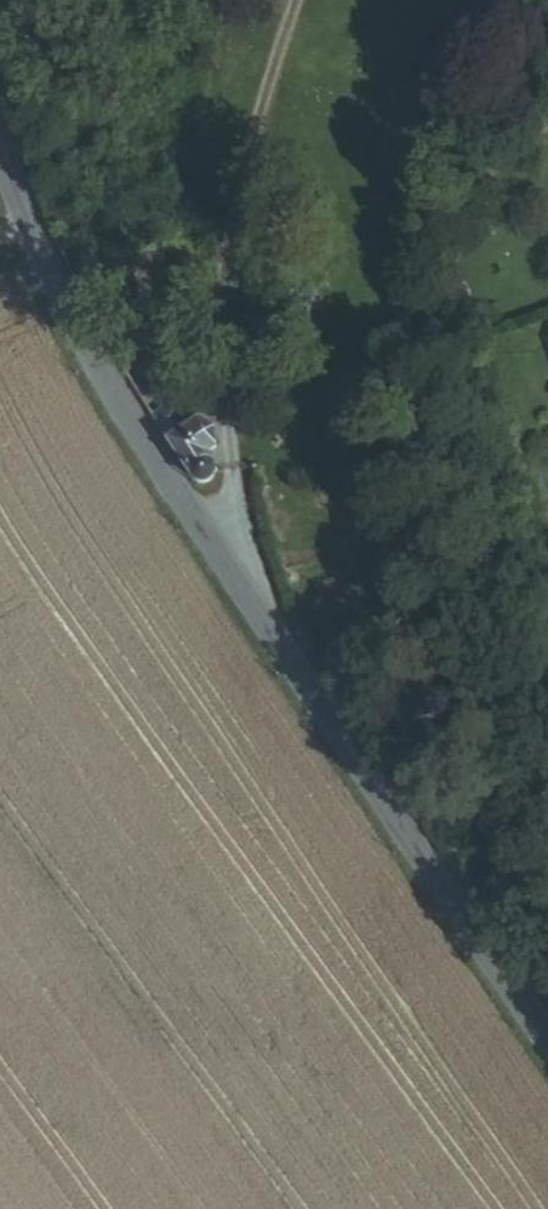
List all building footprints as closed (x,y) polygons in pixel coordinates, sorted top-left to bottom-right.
[(168,439),(190,425),(175,402),(153,416),(168,439)] [(207,456),(216,450),(214,431),(196,423),(190,425),(168,439),(198,486),(203,484),(204,486),(218,475),(207,456)]
